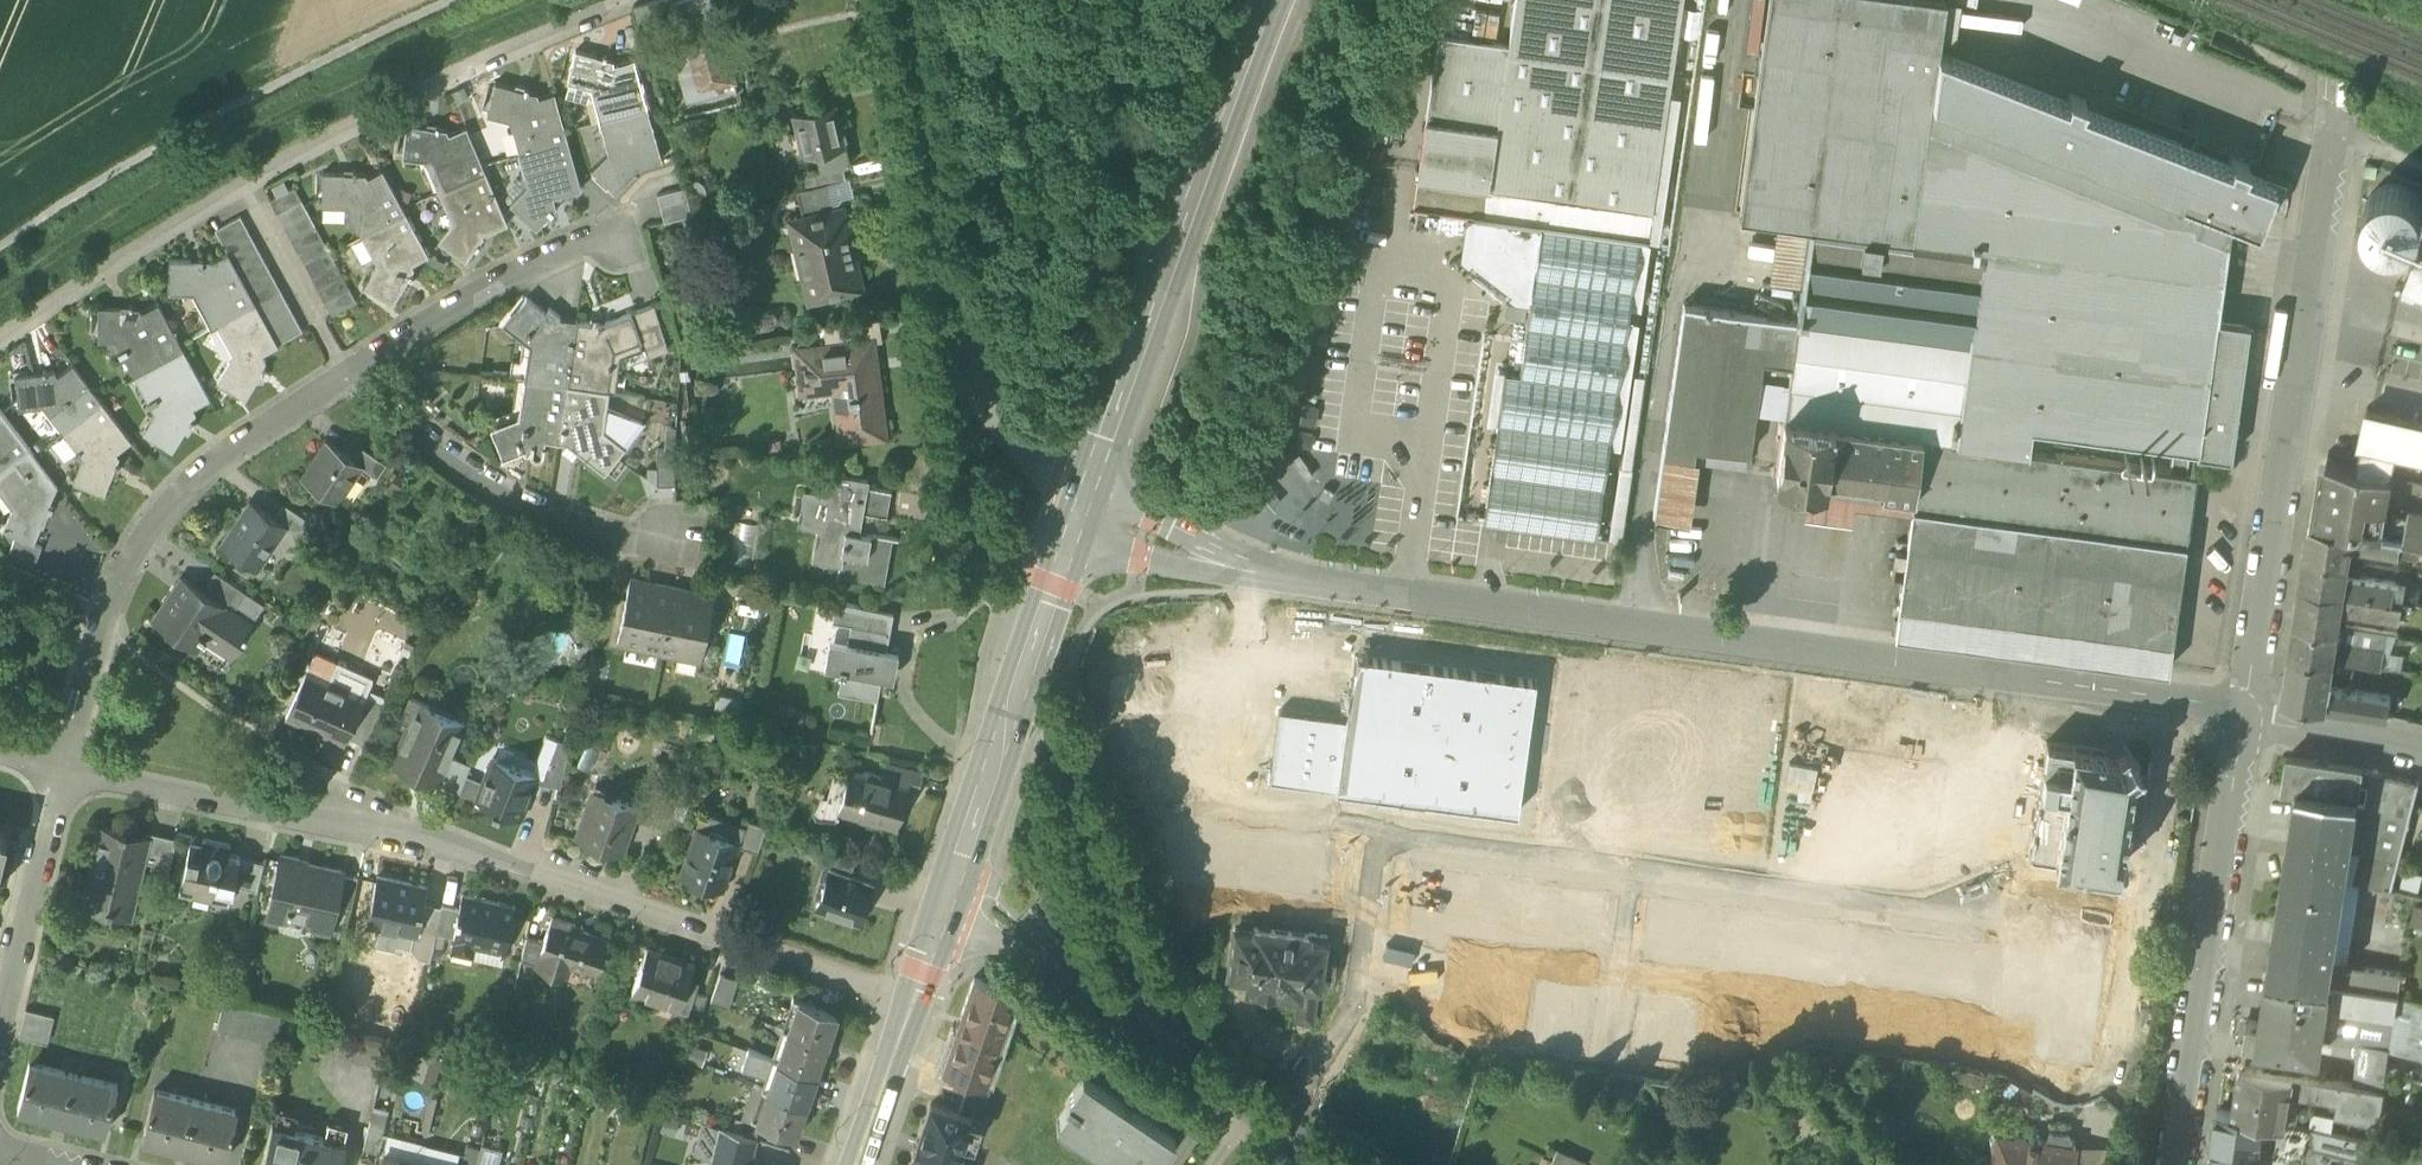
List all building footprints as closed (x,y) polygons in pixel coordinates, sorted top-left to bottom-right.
[(681,33),(701,28),(693,0),(682,0),(672,3),(677,19),(681,33)] [(701,28),(681,33),(687,54),(681,55),(684,68),(680,69),(687,92),(697,89),(699,98),(719,93),(717,84),(735,79),(731,66),(736,64),(729,38),(724,39),(713,0),(693,0),(701,28)] [(1466,214),(1472,215),(1467,253),(1516,293),(1530,295),(1540,225),(1639,240),(1648,241),(1652,211),(1682,0),(1517,0),(1511,45),(1498,129),(1426,118),(1413,207),(1466,214)] [(1912,239),(1930,98),(1937,49),(1943,0),(1770,0),(1740,214),(1776,219),(1782,220),(1809,224),(1811,224),(1810,226),(1912,239)] [(1438,34),(1426,118),(1498,129),(1511,45),(1438,34)] [(591,88),(600,119),(648,106),(634,58),(615,63),(614,59),(576,49),(568,82),(591,88)] [(1937,49),(1930,98),(2232,217),(2261,228),(2279,183),(2249,171),(2252,163),(2236,157),(2232,165),(2084,107),(2087,99),(2071,92),(2067,100),(1937,49)] [(511,120),(520,152),(568,138),(555,92),(539,97),(538,93),(496,82),(488,114),(511,120)] [(587,102),(591,88),(568,82),(564,96),(587,102)] [(2189,447),(2194,448),(2217,316),(2232,217),(1930,98),(1912,239),(1981,247),(1969,342),(1957,439),(2027,449),(2030,425),(2189,447)] [(804,155),(819,152),(844,146),(845,145),(843,138),(845,138),(842,127),(840,127),(834,103),(793,112),(804,155)] [(663,159),(648,106),(600,119),(609,151),(592,169),(616,192),(644,164),(663,159)] [(432,161),(444,188),(486,171),(467,126),(449,134),(447,129),(440,128),(440,125),(437,125),(437,128),(407,124),(403,157),(432,161)] [(582,188),(568,138),(520,152),(526,175),(529,184),(511,202),(537,227),(557,207),(554,196),(582,188)] [(848,162),(844,146),(819,152),(823,169),(843,164),(848,162)] [(800,174),(804,188),(833,180),(846,177),(843,164),(823,169),(800,174)] [(361,233),(362,235),(406,211),(383,168),(368,176),(366,173),(357,173),(357,170),(353,170),(353,173),(323,172),(322,205),(346,205),(351,214),(353,213),(363,232),(361,233)] [(508,222),(486,171),(444,188),(440,190),(453,221),(439,240),(466,259),(484,235),(482,231),(488,228),(489,230),(508,222)] [(503,188),(511,202),(529,184),(526,175),(513,178),(503,188)] [(850,177),(846,177),(833,180),(838,199),(854,195),(850,177)] [(838,199),(833,180),(804,188),(796,190),(802,216),(840,207),(838,199)] [(2388,182),(2369,195),(2365,218),(2378,236),(2401,240),(2420,227),(2421,215),(2421,202),(2411,186),(2388,182)] [(302,199),(295,186),(270,200),(277,212),(302,199)] [(658,194),(664,221),(693,214),(685,187),(658,194)] [(309,212),(302,199),(277,212),(284,225),(309,212)] [(340,220),(351,214),(346,205),(322,205),(322,220),(340,220)] [(803,275),(809,299),(862,286),(843,206),(840,207),(802,216),(815,272),(803,275)] [(429,254),(406,211),(362,235),(363,237),(365,235),(375,254),(373,256),(378,264),(365,285),(394,303),(415,267),(413,264),(429,254)] [(316,224),(309,212),(284,225),(291,238),(316,224)] [(1529,301),(1530,295),(1516,293),(1467,253),(1472,215),(1466,214),(1460,256),(1515,299),(1529,301)] [(216,229),(223,243),(248,229),(241,216),(216,229)] [(323,237),(316,224),(291,238),(298,251),(323,237)] [(1596,537),(1639,240),(1540,225),(1530,295),(1529,301),(1519,373),(1504,371),(1483,521),(1596,537)] [(1797,319),(1969,342),(1981,247),(1912,239),(1810,226),(1802,284),(1797,319)] [(229,252),(230,255),(255,242),(248,229),(223,243),(229,252)] [(364,266),(373,261),(355,234),(338,245),(353,267),(361,261),(364,266)] [(330,250),(323,237),(298,251),(305,263),(330,250)] [(230,255),(237,268),(262,254),(255,242),(230,255)] [(337,262),(330,250),(305,263),(312,276),(337,262)] [(212,327),(217,324),(256,303),(251,293),(244,280),(237,268),(230,255),(229,252),(215,260),(203,259),(203,257),(199,257),(199,259),(199,264),(191,264),(191,259),(170,259),(169,292),(193,293),(212,327)] [(237,268),(244,280),(269,267),(262,254),(237,268)] [(2414,258),(2403,283),(2421,291),(2421,262),(2414,258)] [(344,275),(337,262),(312,276),(319,289),(344,275)] [(256,303),(257,305),(282,292),(276,279),(269,267),(244,280),(251,293),(256,303)] [(351,288),(344,275),(319,289),(326,301),(351,288)] [(357,301),(351,288),(326,301),(332,314),(357,301)] [(257,305),(264,318),(289,304),(282,292),(257,305)] [(528,357),(525,378),(568,385),(576,328),(560,326),(561,314),(551,306),(546,311),(528,296),(507,322),(525,336),(528,332),(537,338),(534,357),(528,357)] [(122,340),(140,374),(184,350),(159,303),(142,312),(140,307),(99,306),(98,339),(122,340)] [(257,305),(256,303),(217,324),(234,354),(218,380),(246,398),(262,372),(264,373),(266,370),(262,368),(266,360),(263,353),(279,345),(278,344),(271,330),(264,318),(257,305)] [(632,311),(645,346),(665,338),(655,303),(632,311)] [(1671,400),(1745,411),(1759,314),(1685,303),(1671,400)] [(264,318),(271,330),(296,317),(289,304),(264,318)] [(576,328),(568,385),(610,391),(615,351),(641,341),(643,347),(645,346),(632,311),(603,323),(577,319),(576,328)] [(1788,318),(1759,314),(1745,411),(1753,412),(1761,361),(1790,365),(1797,319),(1788,318)] [(2249,321),(2217,316),(2194,448),(2194,451),(2229,457),(2249,321)] [(303,330),(296,317),(271,330),(278,344),(303,330)] [(825,326),(827,345),(873,339),(873,341),(883,340),(880,318),(825,326)] [(1921,434),(1957,439),(1969,342),(1797,319),(1790,365),(1782,415),(1921,434)] [(835,377),(843,441),(885,435),(873,341),(873,339),(827,345),(798,349),(802,381),(835,377)] [(615,351),(610,391),(616,391),(619,366),(621,355),(643,347),(641,341),(615,351)] [(621,355),(619,366),(649,355),(645,346),(643,347),(621,355)] [(211,398),(184,350),(140,374),(159,407),(144,431),(173,450),(196,412),(194,407),(211,398)] [(43,406),(63,432),(103,402),(73,363),(58,375),(55,370),(46,371),(46,369),(43,369),(43,372),(15,376),(19,409),(43,406)] [(1486,421),(1496,423),(1504,369),(1494,368),(1486,421)] [(559,441),(568,385),(525,378),(519,416),(492,427),(504,458),(525,450),(532,451),(533,455),(537,457),(542,456),(545,453),(546,439),(559,441)] [(607,407),(610,391),(568,385),(559,441),(567,442),(605,473),(626,446),(604,429),(607,407)] [(1747,453),(1753,412),(1745,411),(1671,400),(1665,438),(1665,440),(1685,443),(1698,445),(1744,452),(1747,453)] [(132,440),(103,402),(63,432),(77,450),(75,452),(76,454),(78,452),(83,458),(74,481),(105,494),(116,465),(119,466),(120,463),(118,462),(120,455),(117,451),(132,440)] [(645,421),(607,407),(604,429),(626,446),(645,421)] [(30,447),(0,408),(0,469),(30,447)] [(2368,408),(2360,440),(2363,441),(2357,466),(2392,474),(2398,449),(2421,455),(2421,421),(2368,408)] [(1808,477),(1912,493),(1921,434),(1782,415),(1774,471),(1775,472),(1775,476),(1787,478),(1788,473),(1808,477)] [(2185,471),(2189,447),(2030,425),(2027,449),(2185,471)] [(1957,439),(1921,434),(1912,493),(1911,504),(1912,504),(2184,541),(2194,472),(2185,471),(2027,449),(1957,439)] [(302,477),(337,500),(362,464),(363,462),(355,457),(328,439),(302,477)] [(1685,443),(1665,440),(1653,517),(1686,522),(1696,460),(1683,458),(1685,443)] [(1696,460),(1742,467),(1744,452),(1698,445),(1685,443),(1683,458),(1696,460)] [(362,464),(378,475),(387,462),(363,446),(355,457),(363,462),(362,464)] [(30,447),(0,469),(0,490),(13,507),(3,530),(16,536),(34,543),(49,508),(52,509),(53,506),(50,504),(59,484),(30,447)] [(656,449),(656,484),(675,484),(675,458),(675,449),(656,449)] [(1275,522),(1315,525),(1318,480),(1295,479),(1297,451),(1279,450),(1275,522)] [(2327,460),(2324,482),(2390,492),(2392,474),(2357,466),(2327,460)] [(838,573),(882,580),(890,537),(874,534),(873,535),(859,532),(859,531),(863,512),(867,486),(868,480),(851,477),(851,478),(833,474),(829,496),(827,495),(827,494),(809,491),(805,513),(825,517),(820,548),(842,552),(838,573)] [(1912,493),(1808,477),(1802,513),(1850,520),(1853,502),(1911,512),(1912,504),(1911,504),(1912,493)] [(2386,512),(2390,492),(2324,482),(2322,500),(2318,523),(2354,529),(2383,534),(2386,512)] [(863,512),(886,516),(891,490),(867,486),(863,512)] [(222,543),(256,567),(285,525),(286,524),(274,516),(252,500),(222,543)] [(285,525),(300,536),(311,520),(284,501),(274,516),(286,524),(285,525)] [(1854,504),(1847,564),(1876,567),(1881,527),(1872,527),(1874,506),(1854,504)] [(2166,668),(2184,541),(1912,504),(1911,512),(1905,550),(1895,548),(1891,573),(1901,575),(1894,630),(2166,668)] [(2394,509),(2393,513),(2386,512),(2383,534),(2403,537),(2420,540),(2421,541),(2421,515),(2394,509)] [(2306,552),(2350,559),(2352,544),(2354,529),(2318,523),(2311,522),(2306,552)] [(2403,537),(2383,534),(2354,529),(2352,544),(2400,551),(2401,549),(2403,537)] [(10,551),(36,561),(42,546),(34,543),(16,536),(10,551)] [(2418,552),(2420,540),(2403,537),(2401,549),(2418,552)] [(2302,582),(2345,589),(2348,573),(2350,559),(2306,552),(2302,582)] [(230,601),(237,606),(238,604),(247,591),(219,572),(209,587),(230,601)] [(2396,580),(2348,573),(2345,589),(2404,599),(2406,587),(2395,585),(2396,580)] [(153,619),(197,649),(204,640),(207,635),(206,634),(209,629),(234,646),(240,637),(241,638),(244,634),(245,634),(247,632),(246,631),(251,623),(226,606),(227,605),(206,591),(183,576),(153,619)] [(617,642),(659,651),(672,586),(631,578),(617,642)] [(2341,618),(2343,606),(2345,589),(2302,582),(2297,613),(2340,620),(2341,618)] [(714,595),(672,586),(659,651),(677,655),(701,659),(714,595)] [(206,591),(227,605),(230,601),(209,587),(206,591)] [(2404,599),(2345,589),(2343,606),(2401,616),(2404,599)] [(238,604),(254,615),(264,602),(247,591),(238,604)] [(2404,599),(2401,616),(2410,617),(2413,601),(2404,599)] [(850,623),(890,630),(893,612),(836,600),(832,620),(850,623)] [(2345,624),(2340,620),(2297,613),(2296,619),(2339,626),(2345,624)] [(2291,650),(2335,657),(2335,656),(2337,640),(2339,626),(2296,619),(2291,649),(2291,650)] [(850,623),(847,641),(886,648),(890,630),(850,623)] [(2339,626),(2337,640),(2386,648),(2389,631),(2345,624),(2339,626)] [(227,655),(234,646),(209,629),(206,634),(207,635),(204,640),(227,655)] [(2386,648),(2386,649),(2391,650),(2397,632),(2389,631),(2386,648)] [(824,665),(842,668),(847,641),(829,638),(824,665)] [(2335,656),(2383,665),(2386,649),(2386,648),(2337,640),(2335,656)] [(882,675),(886,648),(847,641),(842,668),(838,691),(877,698),(882,675)] [(898,650),(886,648),(882,675),(893,677),(898,650)] [(2404,653),(2391,650),(2386,649),(2383,665),(2402,668),(2404,653)] [(2284,697),(2327,704),(2332,676),(2335,657),(2291,650),(2291,651),(2289,662),(2286,683),(2284,695),(2284,697)] [(314,653),(306,670),(366,696),(373,679),(314,653)] [(1345,718),(1335,789),(1518,814),(1536,680),(1353,654),(1345,718)] [(698,675),(701,659),(677,655),(674,670),(698,675)] [(348,737),(366,696),(306,670),(287,716),(321,731),(323,726),(348,737)] [(2333,676),(2332,676),(2327,704),(2389,714),(2392,695),(2331,686),(2333,676)] [(741,698),(716,692),(712,708),(737,714),(741,698)] [(348,737),(365,744),(385,705),(366,696),(348,737)] [(393,763),(438,782),(438,781),(450,755),(460,732),(448,727),(453,715),(412,697),(401,720),(419,728),(412,745),(403,741),(393,763)] [(1269,780),(1335,789),(1345,718),(1279,709),(1269,780)] [(465,721),(453,715),(448,727),(460,732),(465,721)] [(346,742),(348,737),(323,726),(321,731),(346,742)] [(537,776),(560,785),(570,743),(546,735),(533,771),(538,773),(537,776)] [(2117,870),(2121,837),(2131,772),(2140,765),(2126,745),(2117,752),(2046,741),(2029,857),(2117,870)] [(577,766),(589,771),(597,753),(585,747),(577,766)] [(438,781),(460,790),(471,764),(450,755),(438,781)] [(2284,787),(2299,790),(2299,787),(2358,797),(2358,799),(2410,812),(2411,812),(2419,781),(2361,766),(2289,756),(2284,787)] [(500,808),(523,816),(537,776),(538,773),(533,771),(493,757),(478,799),(495,805),(494,808),(499,810),(500,808)] [(907,787),(919,790),(923,771),(894,765),(890,778),(892,779),(892,780),(907,785),(907,787)] [(848,767),(846,775),(840,798),(838,807),(869,815),(869,816),(897,824),(907,787),(907,785),(892,780),(892,779),(890,778),(848,767)] [(827,795),(840,798),(846,775),(833,771),(827,795)] [(2149,775),(2131,772),(2121,837),(2139,840),(2149,775)] [(2281,901),(2273,955),(2332,963),(2346,876),(2350,847),(2358,799),(2358,797),(2299,787),(2299,790),(2285,879),(2284,879),(2281,901)] [(1928,811),(1786,792),(1779,849),(1919,868),(1928,811)] [(578,837),(621,851),(636,803),(615,796),(612,803),(591,797),(578,837)] [(2410,812),(2358,799),(2350,847),(2397,859),(2410,812)] [(702,813),(697,827),(724,836),(728,822),(702,813)] [(737,845),(757,852),(766,827),(744,820),(742,826),(737,840),(738,841),(737,845)] [(742,826),(728,822),(724,836),(737,840),(742,826)] [(126,915),(129,916),(143,859),(149,835),(145,834),(126,829),(127,827),(120,825),(119,828),(101,823),(83,904),(86,905),(87,898),(106,903),(105,907),(111,908),(112,904),(128,908),(126,915)] [(737,840),(724,836),(697,827),(681,873),(722,887),(737,845),(738,841),(737,840)] [(143,859),(170,865),(177,837),(146,830),(145,834),(149,835),(143,859)] [(192,895),(211,900),(213,894),(229,898),(232,884),(239,856),(228,854),(230,845),(202,838),(201,843),(200,847),(189,845),(179,886),(193,890),(192,895)] [(810,856),(850,870),(855,857),(814,843),(810,856)] [(2397,859),(2350,847),(2346,876),(2362,880),(2390,888),(2397,859)] [(290,909),(309,918),(321,917),(326,906),(327,901),(336,903),(342,872),(342,871),(299,861),(299,858),(280,854),(267,909),(279,912),(290,909)] [(232,884),(257,890),(263,862),(239,856),(232,884)] [(815,904),(858,919),(871,881),(828,867),(815,904)] [(2399,886),(2419,891),(2421,880),(2421,872),(2404,867),(2399,886)] [(340,904),(352,906),(358,875),(342,872),(336,903),(340,904)] [(414,932),(417,932),(417,931),(423,905),(427,886),(379,875),(368,921),(380,924),(414,932)] [(1447,878),(1423,875),(1422,885),(1417,924),(1440,927),(1447,878)] [(2362,880),(2346,876),(2332,963),(2349,965),(2362,880)] [(1404,911),(1407,883),(1391,881),(1387,909),(1404,911)] [(1407,883),(1404,911),(1402,925),(1416,927),(1417,924),(1422,885),(1407,883)] [(193,890),(179,886),(177,891),(192,895),(193,890)] [(1539,941),(1567,944),(1574,895),(1546,892),(1545,902),(1541,930),(1539,941)] [(213,894),(211,900),(228,904),(229,898),(213,894)] [(455,936),(457,936),(476,940),(507,947),(516,903),(513,902),(513,905),(501,902),(501,901),(498,900),(498,902),(466,895),(466,894),(463,894),(460,909),(455,936)] [(1601,899),(1574,895),(1567,944),(1595,948),(1596,938),(1600,910),(1601,899)] [(1531,900),(1527,928),(1541,930),(1545,902),(1531,900)] [(279,912),(267,909),(265,919),(287,924),(288,919),(308,924),(307,929),(333,935),(340,904),(336,903),(327,901),(326,906),(321,917),(309,918),(290,909),(279,912)] [(2411,921),(2421,924),(2421,904),(2416,902),(2411,921)] [(435,935),(436,932),(441,908),(423,905),(417,931),(435,935)] [(442,905),(441,908),(436,932),(455,936),(460,909),(442,905)] [(1649,955),(1677,959),(1683,910),(1656,907),(1654,917),(1651,945),(1649,955)] [(1600,910),(1596,938),(1612,940),(1616,912),(1600,910)] [(537,963),(560,971),(564,959),(595,970),(606,937),(583,929),(584,924),(554,913),(545,940),(537,963)] [(1651,945),(1654,917),(1640,915),(1636,943),(1651,945)] [(2058,919),(2055,946),(2103,952),(2107,925),(2058,919)] [(411,946),(414,932),(380,924),(375,943),(396,948),(397,943),(411,946)] [(1299,1019),(1317,1022),(1322,986),(1327,987),(1334,941),(1312,938),(1313,933),(1259,925),(1259,930),(1239,927),(1232,973),(1252,976),(1250,988),(1286,993),(1286,990),(1303,992),(1299,1019)] [(414,932),(411,946),(420,956),(430,958),(435,935),(417,931),(417,932),(414,932)] [(473,953),(476,940),(457,936),(455,950),(473,953)] [(522,959),(537,963),(545,940),(527,936),(522,959)] [(476,940),(473,953),(504,960),(507,947),(476,940)] [(1958,948),(1931,944),(1924,993),(1951,997),(1958,948)] [(631,991),(686,1010),(693,990),(696,981),(688,978),(694,961),(647,945),(631,991)] [(2055,946),(2051,973),(2100,979),(2103,952),(2055,946)] [(1986,952),(1958,948),(1951,997),(1979,1001),(1984,966),(1986,952)] [(2329,983),(2332,963),(2273,955),(2270,973),(2329,983)] [(2349,965),(2332,963),(2329,983),(2363,988),(2366,968),(2349,965)] [(2012,970),(1998,968),(1992,1010),(2006,1012),(2012,970)] [(2363,988),(2399,993),(2402,974),(2366,968),(2363,988)] [(1538,988),(1578,994),(1580,979),(1537,973),(1535,988),(1538,988)] [(2051,973),(2047,1000),(2096,1007),(2100,979),(2051,973)] [(2262,1043),(2319,1052),(2321,1036),(2326,1003),(2328,995),(2329,983),(2270,973),(2262,1023),(2248,1020),(2245,1041),(2262,1044),(2262,1043)] [(711,1003),(728,1009),(738,980),(720,974),(711,1003)] [(970,1076),(985,1081),(986,1080),(1016,991),(974,977),(943,1066),(970,1076)] [(2337,1005),(2395,1014),(2396,1014),(2399,993),(2363,988),(2329,983),(2328,995),(2334,997),(2334,1000),(2337,1005)] [(1538,988),(1535,1012),(1584,1019),(1587,995),(1578,994),(1538,988)] [(683,1019),(696,1023),(706,994),(693,990),(686,1010),(683,1019)] [(2399,993),(2396,1014),(2395,1014),(2390,1046),(2390,1047),(2421,1056),(2421,999),(2399,993)] [(2326,1003),(2321,1036),(2360,1042),(2390,1046),(2395,1014),(2337,1005),(2334,1000),(2334,997),(2328,995),(2326,1003)] [(783,1028),(788,1029),(799,999),(793,997),(783,1028)] [(837,1012),(799,999),(788,1029),(827,1043),(837,1012)] [(2047,1000),(2043,1027),(2092,1034),(2096,1007),(2047,1000)] [(219,1030),(274,1044),(281,1014),(230,1002),(226,1001),(219,1030)] [(19,1035),(46,1042),(53,1015),(26,1009),(19,1035)] [(1580,1043),(1584,1019),(1535,1012),(1532,1036),(1571,1041),(1580,1043)] [(2043,1027),(2040,1054),(2084,1060),(2088,1061),(2092,1034),(2043,1027)] [(773,1057),(778,1059),(788,1029),(783,1028),(773,1057)] [(827,1043),(788,1029),(778,1059),(816,1073),(827,1043)] [(1569,1056),(1571,1041),(1532,1036),(1528,1036),(1526,1050),(1569,1056)] [(2354,1083),(2384,1088),(2387,1070),(2390,1047),(2390,1046),(2360,1042),(2354,1083)] [(685,1061),(703,1067),(709,1051),(691,1045),(685,1061)] [(773,1057),(749,1049),(742,1068),(772,1078),(778,1059),(773,1057)] [(436,1083),(443,1058),(418,1051),(412,1076),(436,1083)] [(2084,1060),(2040,1054),(2038,1068),(2082,1074),(2084,1060)] [(768,1088),(768,1089),(806,1103),(816,1073),(778,1059),(772,1078),(768,1088)] [(17,1110),(102,1132),(114,1085),(29,1064),(17,1110)] [(2287,1123),(2292,1091),(2294,1074),(2241,1066),(2234,1113),(2265,1118),(2287,1123)] [(2354,1083),(2294,1074),(2292,1091),(2303,1092),(2339,1098),(2337,1111),(2380,1118),(2384,1088),(2354,1083)] [(1175,1138),(1083,1075),(1066,1101),(1069,1103),(1060,1116),(1099,1143),(1095,1148),(1121,1164),(1156,1164),(1175,1138)] [(970,1076),(964,1094),(984,1100),(991,1081),(986,1080),(985,1081),(970,1076)] [(768,1089),(768,1088),(755,1084),(743,1116),(757,1120),(768,1089)] [(795,1133),(806,1103),(768,1089),(757,1120),(795,1133)] [(141,1141),(224,1162),(236,1112),(154,1091),(141,1141)] [(2292,1091),(2287,1123),(2298,1126),(2303,1092),(2292,1091)] [(978,1119),(984,1100),(964,1094),(958,1111),(972,1116),(971,1117),(978,1119)] [(428,1132),(437,1097),(430,1095),(421,1131),(428,1132)] [(962,1144),(971,1147),(977,1129),(968,1126),(971,1117),(972,1116),(958,1111),(931,1102),(919,1139),(917,1139),(913,1152),(914,1152),(910,1164),(955,1164),(962,1144)] [(370,1123),(386,1126),(390,1109),(376,1106),(374,1105),(370,1123)] [(2219,1110),(2213,1147),(2259,1154),(2265,1118),(2234,1113),(2219,1110)] [(2312,1113),(2310,1128),(2333,1133),(2335,1116),(2312,1113)] [(680,1121),(665,1116),(660,1131),(675,1137),(680,1121)] [(1056,1121),(1095,1148),(1099,1143),(1060,1116),(1056,1121)] [(2375,1162),(2382,1163),(2385,1147),(2375,1145),(2375,1143),(2333,1133),(2310,1128),(2298,1126),(2287,1123),(2265,1118),(2259,1154),(2303,1164),(2374,1164),(2375,1162)] [(360,1148),(380,1152),(386,1126),(370,1123),(366,1122),(360,1148)] [(716,1144),(720,1128),(703,1123),(694,1156),(712,1161),(716,1144)] [(2074,1154),(2068,1153),(2070,1135),(2032,1127),(2031,1136),(2017,1134),(2003,1126),(1998,1127),(1994,1130),(1990,1136),(1989,1143),(1993,1148),(1990,1164),(2072,1164),(2074,1154)] [(716,1144),(752,1153),(756,1138),(721,1127),(720,1128),(716,1144)] [(345,1146),(272,1129),(264,1164),(341,1164),(345,1146)] [(425,1142),(387,1133),(381,1157),(415,1164),(419,1164),(425,1142)] [(419,1164),(458,1164),(462,1151),(425,1142),(419,1164)] [(502,1149),(481,1144),(480,1150),(477,1164),(498,1164),(502,1149)] [(722,1164),(749,1164),(752,1153),(716,1144),(712,1161),(712,1162),(719,1164),(722,1164)] [(480,1150),(467,1146),(462,1164),(477,1164),(480,1150)] [(2210,1164),(2257,1164),(2259,1154),(2213,1147),(2210,1164)] [(1553,1157),(1571,1164),(1584,1164),(1586,1161),(1557,1148),(1553,1157)] [(2259,1154),(2257,1164),(2303,1164),(2259,1154)] [(381,1157),(379,1164),(415,1164),(381,1157)] [(1553,1157),(1549,1164),(1571,1164),(1553,1157)]
